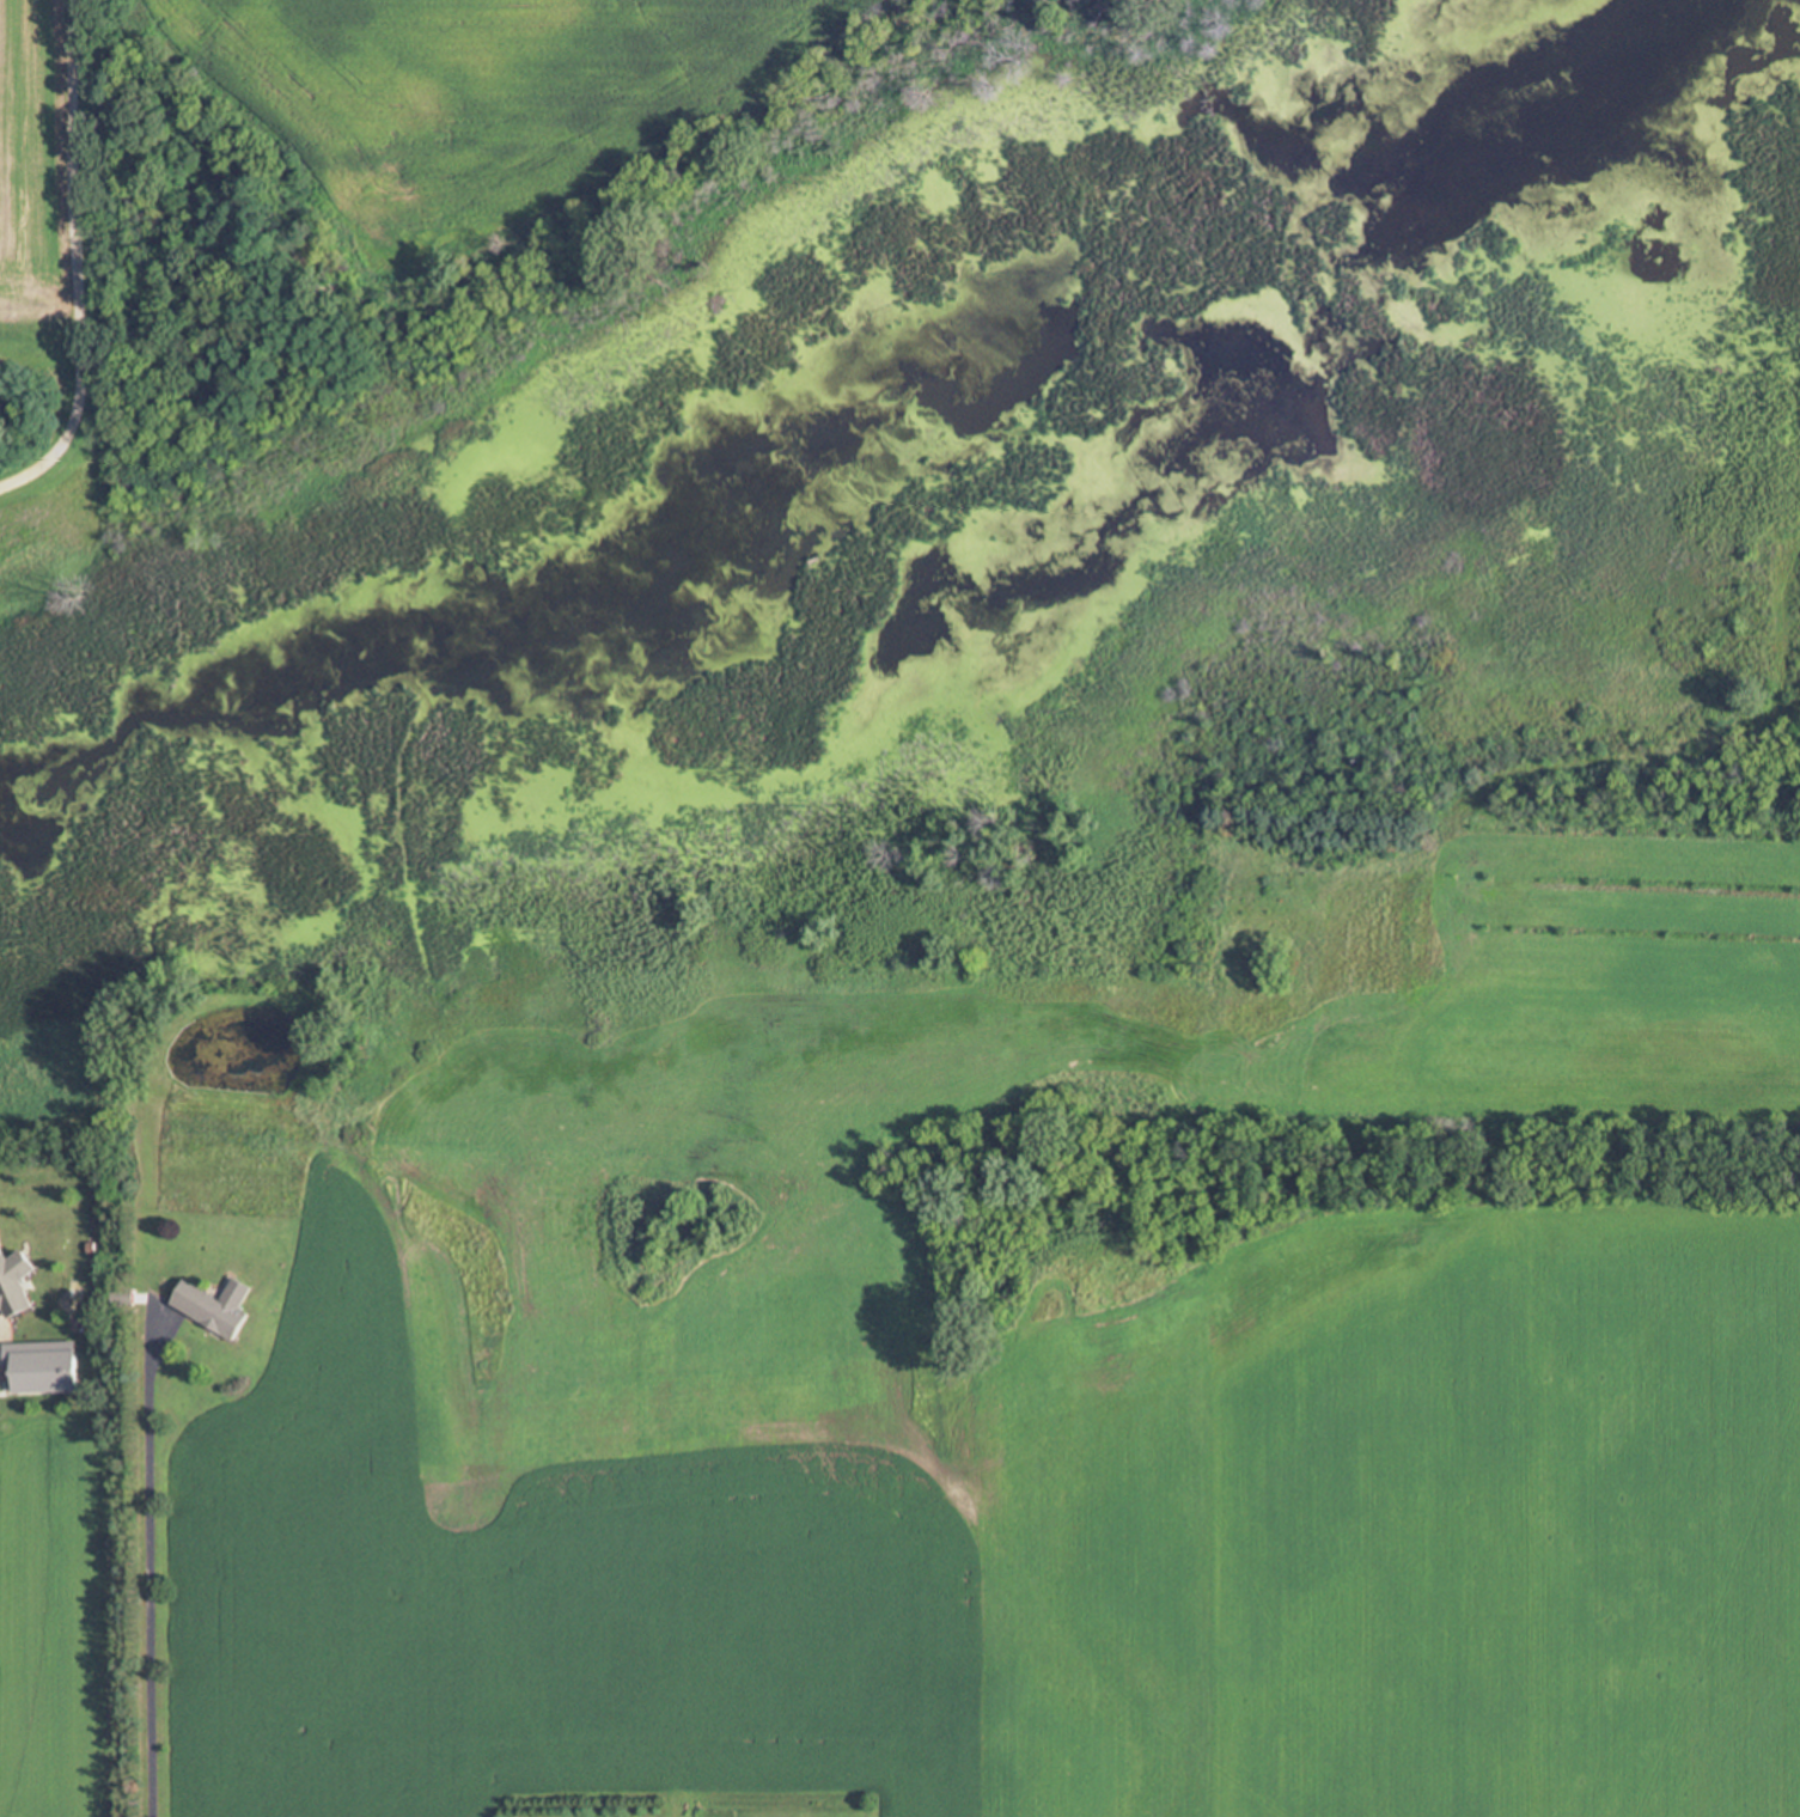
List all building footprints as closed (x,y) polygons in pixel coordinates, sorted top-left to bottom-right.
[(170,1307),(235,1343),(250,1315),(242,1310),(254,1289),(235,1279),(222,1302),(185,1281),(170,1307)]
